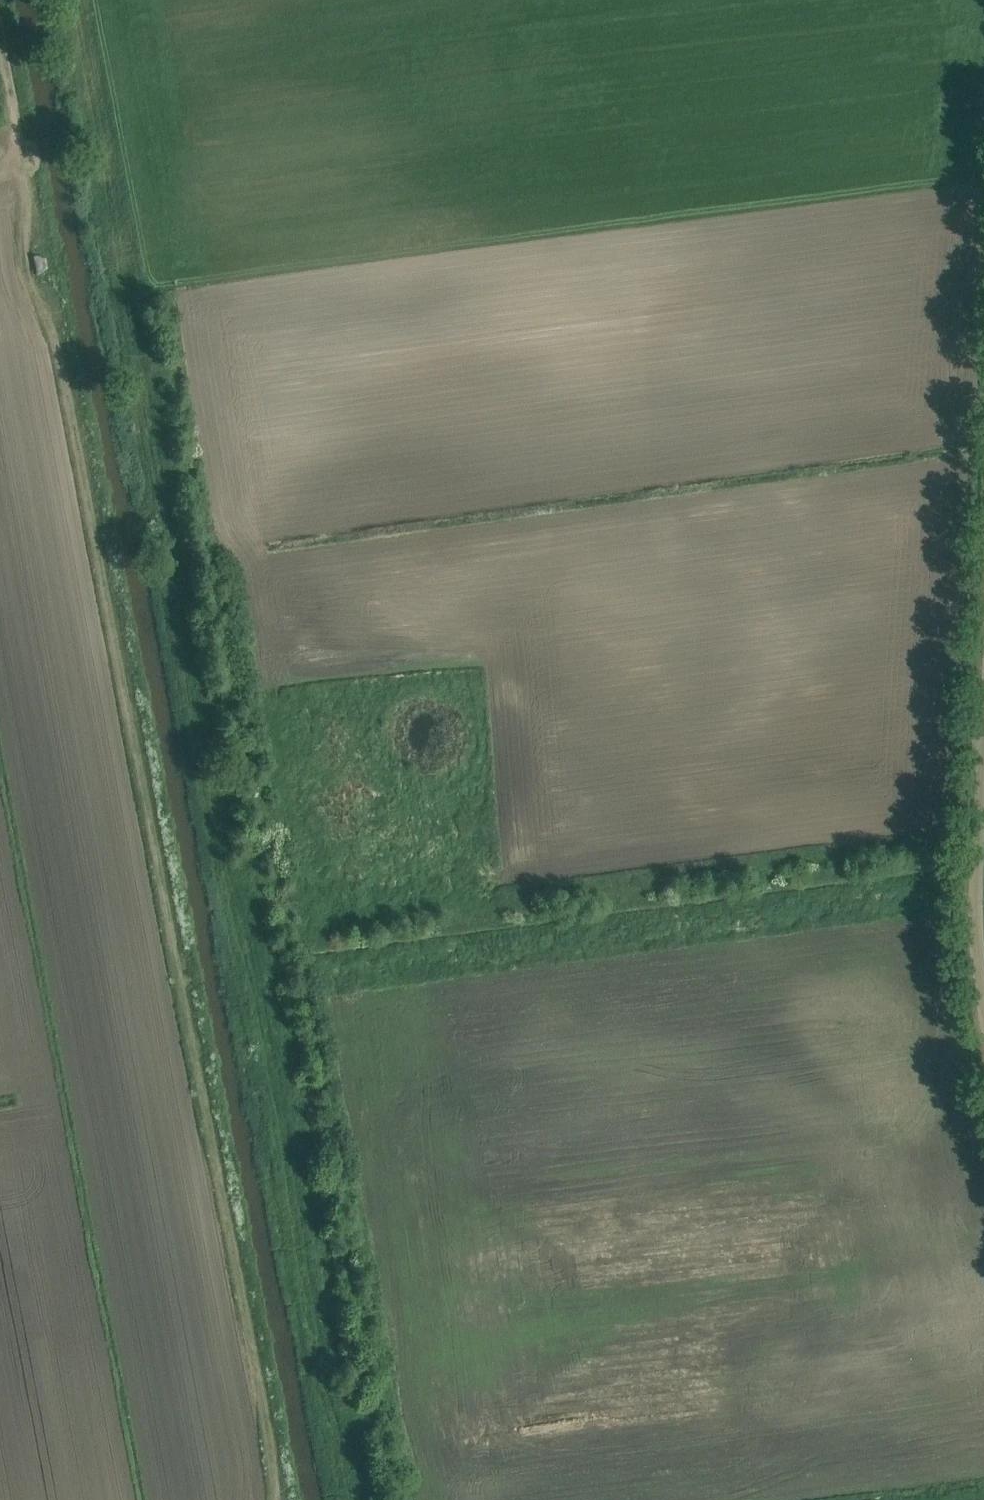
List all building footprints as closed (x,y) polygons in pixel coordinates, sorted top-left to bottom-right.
[(37,254),(33,255),(38,276),(41,275),(49,267),(47,257),(37,254)]
